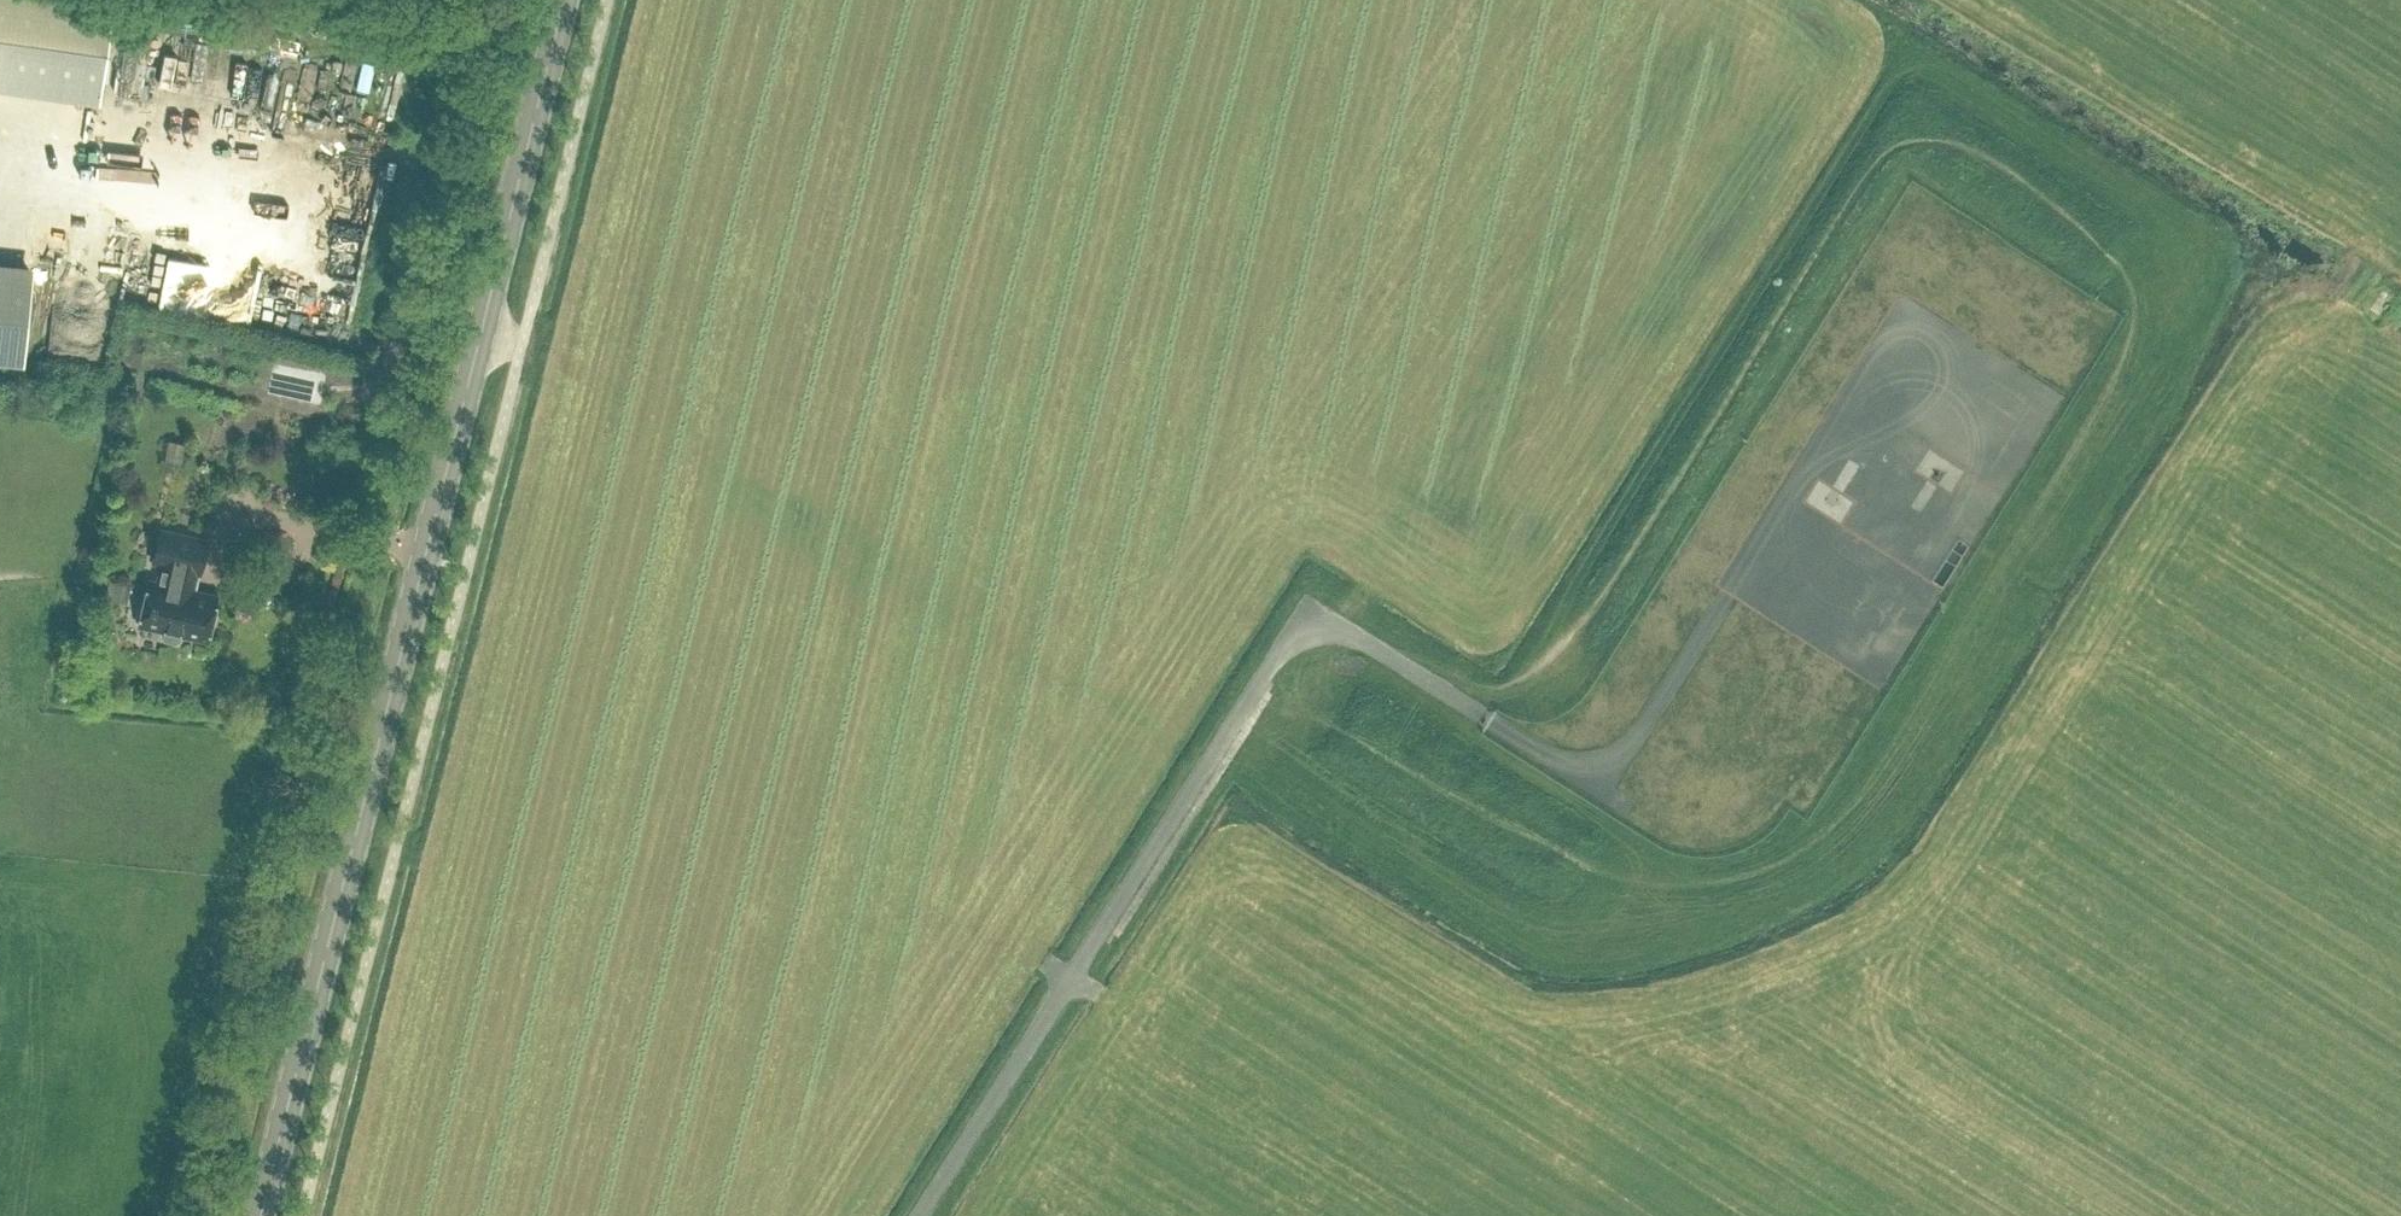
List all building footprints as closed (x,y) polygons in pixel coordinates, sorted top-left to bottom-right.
[(103,91),(113,5),(79,0),(0,0),(0,76),(103,91)] [(351,224),(355,208),(333,202),(329,218),(351,224)] [(0,267),(0,367),(26,370),(38,272),(0,267)] [(185,442),(168,439),(164,460),(180,464),(185,442)] [(1944,484),(1958,462),(1923,440),(1909,462),(1944,484)] [(1843,486),(1852,455),(1839,451),(1829,482),(1843,486)] [(1835,517),(1849,495),(1813,472),(1799,495),(1835,517)] [(1919,474),(1904,498),(1914,504),(1928,480),(1919,474)] [(157,580),(149,578),(139,623),(162,628),(161,633),(164,638),(175,641),(180,638),(181,632),(207,638),(217,594),(191,588),(195,569),(200,570),(207,539),(160,528),(153,560),(161,562),(157,580)] [(109,578),(105,596),(126,601),(131,583),(109,578)]
